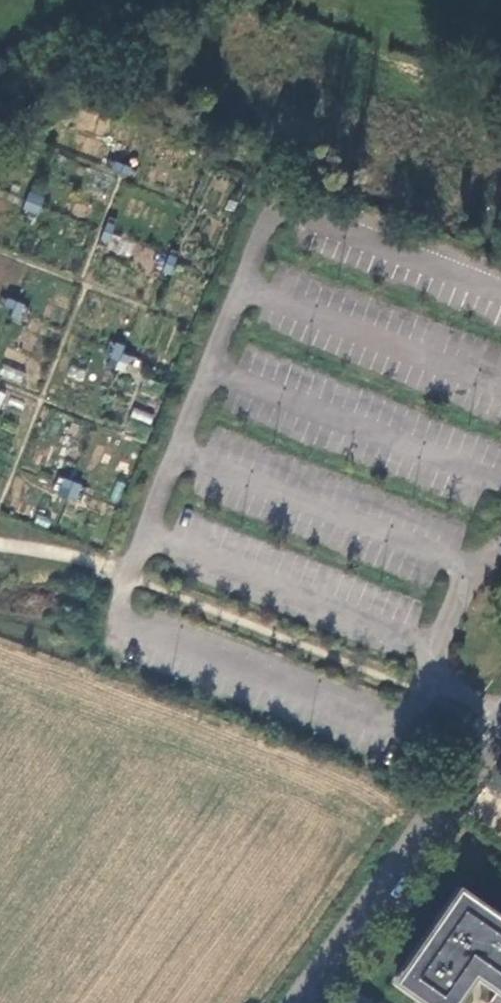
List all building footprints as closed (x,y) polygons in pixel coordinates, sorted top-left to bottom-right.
[(29,192),(23,210),(39,214),(45,197),(29,192)] [(59,479),(56,497),(78,500),(80,482),(59,479)] [(460,890),(396,982),(426,1002),(455,1002),(475,975),(498,991),(489,1002),(500,1002),(500,919),(460,890)]
